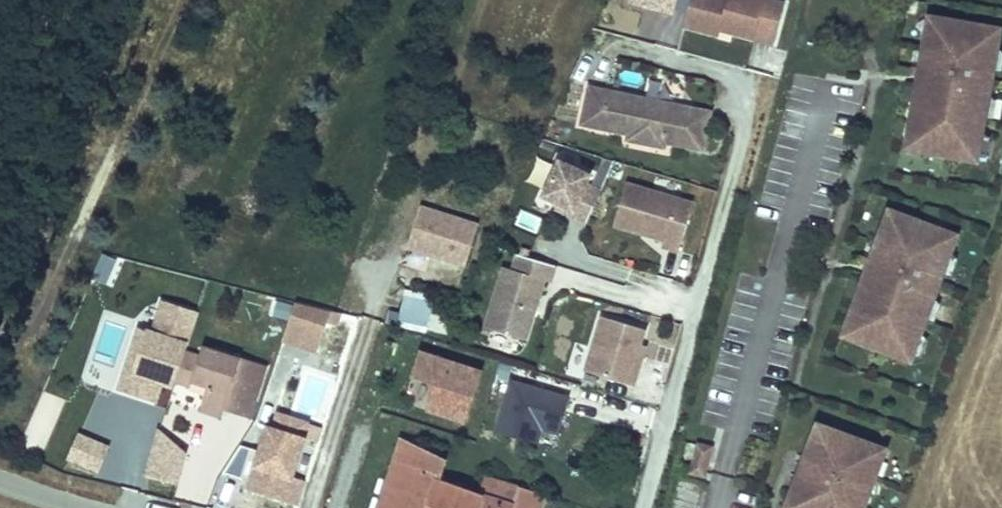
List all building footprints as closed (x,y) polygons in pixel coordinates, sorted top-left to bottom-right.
[(633,4),(676,15),(680,0),(634,0),(633,4)] [(785,0),(691,0),(685,23),(720,32),(722,23),(731,25),(734,30),(775,40),(785,0)] [(938,43),(941,23),(933,21),(930,41),(938,43)] [(941,23),(938,43),(930,41),(924,73),(922,81),(930,82),(927,100),(925,100),(916,147),(939,152),(938,158),(981,166),(1001,49),(1001,40),(971,34),(971,28),(941,23)] [(922,81),(924,73),(916,72),(915,80),(922,81)] [(674,102),(590,84),(582,121),(628,130),(640,133),(638,141),(664,147),(666,141),(674,102)] [(666,141),(685,145),(693,106),(674,102),(666,141)] [(693,106),(685,145),(702,148),(711,109),(693,106)] [(640,133),(628,130),(626,139),(638,141),(640,133)] [(590,219),(604,187),(590,180),(594,171),(562,157),(546,193),(563,200),(576,207),(574,212),(590,219)] [(678,251),(693,203),(626,183),(613,225),(661,239),(659,245),(678,251)] [(560,206),(574,212),(576,207),(563,200),(560,206)] [(480,226),(422,208),(409,249),(467,267),(480,226)] [(515,224),(538,233),(544,218),(521,209),(515,224)] [(893,237),(900,217),(892,215),(885,234),(893,237)] [(929,229),(900,217),(893,237),(885,234),(874,264),(871,272),(878,274),(872,291),(870,290),(853,335),(875,344),(873,350),(913,366),(958,246),(927,234),(929,229)] [(104,253),(97,278),(111,282),(118,257),(104,253)] [(556,265),(518,254),(513,269),(504,266),(486,327),(527,340),(545,280),(551,281),(556,265)] [(871,272),(874,264),(867,261),(864,269),(871,272)] [(402,311),(446,319),(449,302),(429,298),(430,294),(405,290),(402,311)] [(160,300),(150,328),(139,324),(116,389),(158,403),(165,383),(174,386),(189,341),(199,313),(160,300)] [(329,312),(296,302),(285,336),(318,346),(325,324),(329,312)] [(341,315),(329,312),(325,324),(338,328),(341,315)] [(634,369),(646,329),(603,316),(586,371),(635,386),(640,370),(634,369)] [(575,345),(572,363),(586,365),(588,347),(575,345)] [(272,366),(207,346),(203,355),(189,351),(179,383),(194,388),(196,383),(211,387),(204,411),(225,417),(227,409),(256,418),(272,366)] [(484,370),(424,350),(415,375),(436,382),(476,395),(484,370)] [(570,394),(513,378),(502,416),(542,427),(560,432),(570,394)] [(468,417),(476,395),(436,382),(429,403),(468,417)] [(225,417),(248,420),(256,418),(227,409),(225,417)] [(280,413),(275,428),(306,438),(311,422),(280,413)] [(542,427),(502,416),(497,433),(537,444),(542,427)] [(275,428),(269,426),(249,489),(301,506),(309,481),(294,476),(306,438),(275,428)] [(111,445),(81,432),(71,456),(100,469),(111,445)] [(818,433),(806,461),(830,471),(824,489),(801,480),(794,493),(791,499),(810,506),(809,507),(859,507),(860,505),(863,500),(870,481),(871,476),(878,458),(880,453),(881,452),(837,435),(836,440),(818,433)] [(180,485),(188,451),(158,435),(147,477),(180,485)] [(403,441),(384,502),(402,507),(455,507),(460,491),(437,484),(445,461),(403,441)] [(700,448),(694,473),(707,476),(713,451),(700,448)] [(888,456),(880,453),(878,458),(886,461),(888,456)] [(830,471),(806,461),(794,493),(801,480),(824,489),(830,471)] [(879,479),(871,476),(870,481),(877,484),(879,479)] [(484,478),(478,497),(479,497),(511,507),(517,489),(484,478)] [(479,497),(476,507),(539,507),(543,495),(519,488),(513,507),(511,507),(479,497)] [(479,497),(478,497),(460,491),(455,507),(476,507),(479,497)] [(863,500),(860,505),(868,507),(870,503),(863,500)]
